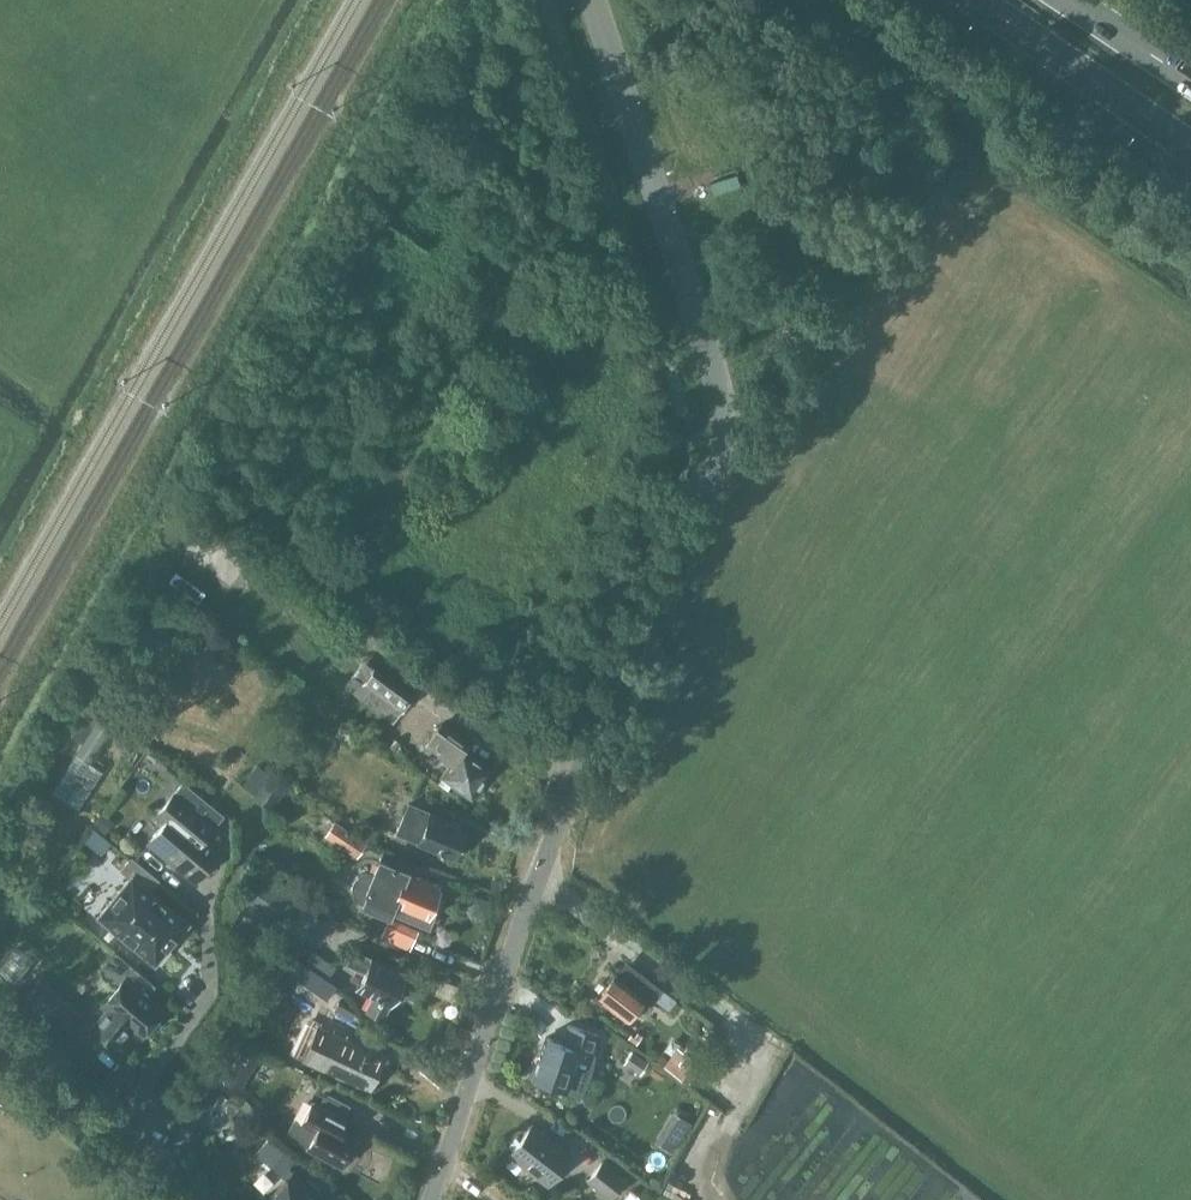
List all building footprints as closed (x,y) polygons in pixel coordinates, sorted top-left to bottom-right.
[(362,685),(399,713),(414,696),(375,667),(362,684),(362,685)] [(99,716),(96,719),(86,713),(71,736),(82,744),(76,755),(88,763),(112,726),(99,716)] [(363,733),(346,722),(337,735),(354,746),(363,733)] [(427,746),(438,755),(440,757),(450,765),(443,777),(444,777),(456,786),(471,797),(490,771),(464,752),(470,744),(443,726),(427,746)] [(289,787),(271,774),(253,798),(271,811),(289,787)] [(440,783),(452,792),(456,786),(444,777),(440,783)] [(194,881),(219,851),(203,838),(222,816),(183,783),(155,817),(164,824),(148,843),(194,881)] [(123,805),(127,799),(121,795),(117,800),(123,805)] [(464,828),(430,813),(430,812),(408,803),(402,819),(397,832),(418,841),(418,842),(452,857),(464,828)] [(93,825),(103,834),(112,823),(102,815),(93,825)] [(378,851),(366,845),(334,823),(326,835),(357,858),(361,853),(373,860),(378,851)] [(354,884),(353,888),(354,892),(355,896),(357,899),(362,903),(361,904),(393,917),(394,915),(391,914),(407,873),(408,874),(409,871),(379,858),(373,872),(369,872),(365,872),(362,874),(358,877),(356,880),(354,884)] [(159,881),(133,860),(124,871),(133,878),(101,917),(156,963),(169,948),(168,946),(174,939),(175,940),(188,924),(150,892),(159,881)] [(407,873),(391,914),(394,915),(429,929),(441,900),(435,898),(439,886),(408,874),(407,873)] [(265,874),(241,910),(277,935),(278,933),(301,900),(301,899),(265,874)] [(475,921),(481,918),(487,921),(494,902),(476,895),(473,903),(469,906),(475,921)] [(381,939),(409,951),(417,933),(388,921),(381,939)] [(314,948),(307,958),(331,975),(338,965),(314,948)] [(373,997),(366,1011),(383,1019),(404,975),(353,950),(346,964),(364,973),(356,989),(373,997)] [(104,1005),(109,1009),(92,1030),(114,1048),(131,1028),(142,1037),(164,1012),(147,998),(157,987),(116,952),(115,953),(116,954),(105,967),(104,972),(106,977),(118,987),(104,1005)] [(337,985),(329,980),(317,971),(307,985),(327,999),(337,985)] [(613,978),(600,994),(630,1018),(639,1006),(644,1011),(654,999),(666,1009),(674,997),(641,972),(627,989),(613,978)] [(547,1039),(533,1078),(563,1088),(578,1098),(582,1089),(586,1080),(590,1072),(592,1060),(593,1051),(591,1051),(596,1035),(570,1026),(564,1045),(547,1039)] [(303,1059),(369,1090),(386,1056),(366,1047),(365,1050),(318,1028),(303,1059)] [(230,1038),(209,1076),(231,1087),(251,1049),(230,1038)] [(701,1063),(677,1046),(664,1064),(688,1081),(701,1063)] [(632,1052),(625,1062),(640,1072),(647,1061),(632,1052)] [(350,1122),(313,1103),(302,1123),(295,1120),(287,1137),(307,1148),(343,1167),(356,1142),(343,1135),(350,1122)] [(691,1125),(673,1114),(664,1128),(682,1139),(691,1125)] [(511,1155),(548,1185),(570,1155),(532,1126),(511,1155)] [(296,1160),(271,1138),(257,1154),(287,1180),(270,1199),(324,1199),(318,1195),(321,1191),(309,1180),(305,1184),(288,1169),(296,1160)] [(602,1162),(587,1181),(610,1198),(625,1179),(602,1162)] [(621,1199),(638,1199),(637,1199),(638,1197),(629,1190),(621,1199)]
